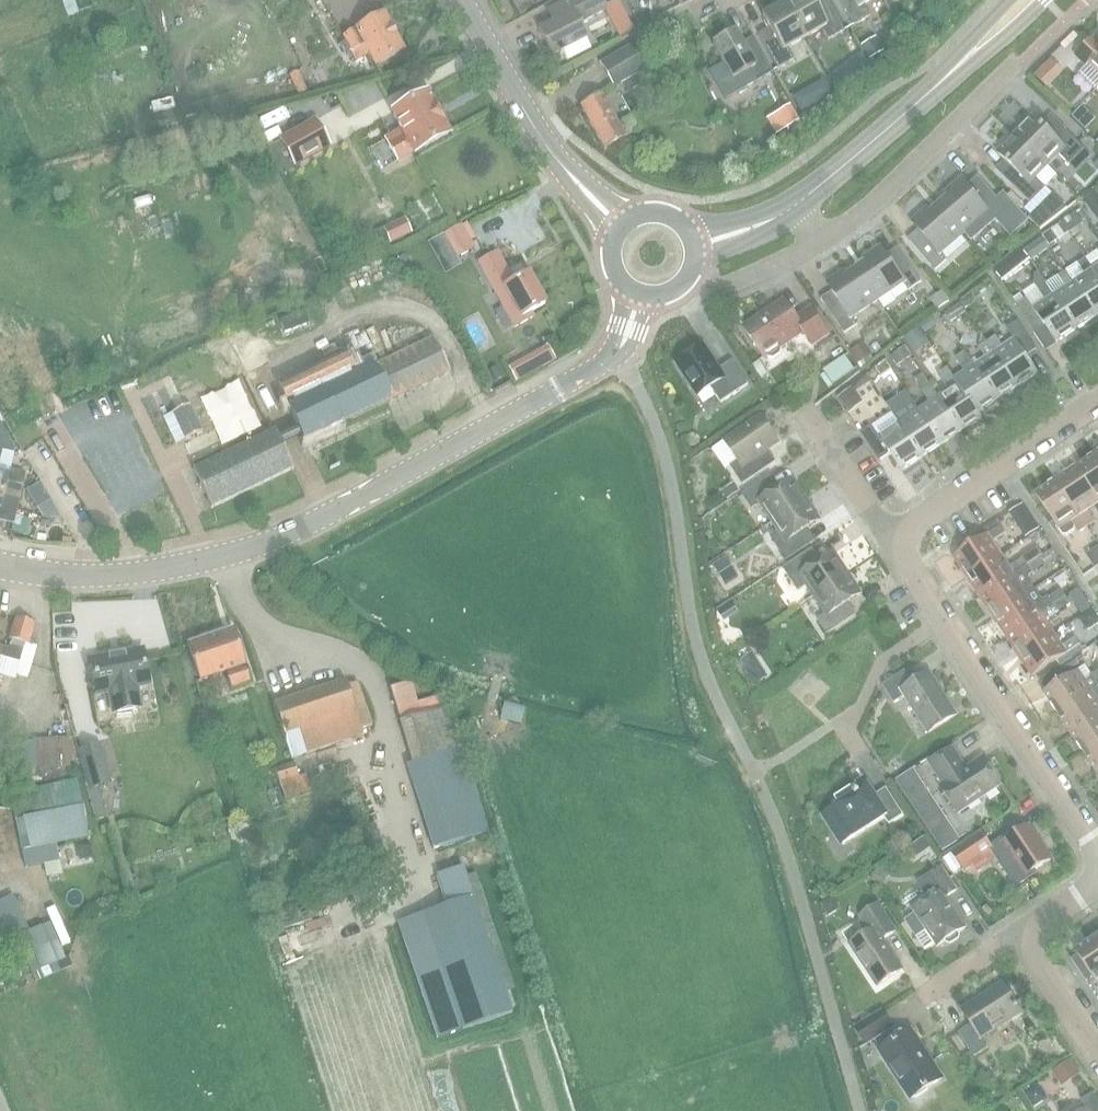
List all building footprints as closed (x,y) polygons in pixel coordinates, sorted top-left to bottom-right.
[(552,55),(558,53),(559,54),(563,53),(566,60),(590,48),(585,39),(586,38),(578,23),(606,9),(602,0),(564,0),(553,6),(559,18),(538,28),(552,55)] [(784,2),(804,38),(820,28),(827,40),(843,30),(826,0),(816,0),(812,2),(811,0),(788,0),(784,2)] [(853,25),(869,16),(863,4),(870,0),(838,0),(853,25)] [(804,38),(784,2),(761,15),(768,27),(757,34),(777,69),(793,59),(787,48),(804,38)] [(345,41),(339,44),(344,53),(348,51),(353,60),(367,52),(374,65),(403,48),(383,12),(354,29),(342,36),(345,41)] [(619,28),(617,34),(619,38),(632,31),(628,23),(619,28)] [(723,64),(706,74),(722,101),(756,81),(772,71),(752,37),(741,43),(734,31),(712,44),(723,64)] [(1097,71),(1097,39),(1095,37),(1076,56),(1086,65),(1089,62),(1097,71)] [(598,62),(613,87),(637,72),(641,79),(649,76),(644,68),(649,65),(641,52),(635,55),(629,44),(598,62)] [(843,66),(852,77),(869,64),(860,53),(843,66)] [(1034,75),(1046,87),(1063,70),(1051,58),(1034,75)] [(289,75),(299,96),(308,92),(298,71),(289,75)] [(402,128),(386,138),(400,160),(450,131),(427,91),(392,111),(402,128)] [(579,106),(604,149),(640,128),(632,116),(622,122),(624,125),(619,128),(599,93),(579,106)] [(797,96),(790,101),(798,114),(809,107),(803,98),(797,96)] [(789,105),(781,110),(790,126),(799,121),(789,105)] [(1080,106),(1070,116),(1083,129),(1093,119),(1080,106)] [(1033,116),(1015,135),(1047,166),(1059,154),(1069,165),(1085,149),(1065,129),(1056,139),(1033,116)] [(278,139),(294,167),(331,147),(316,118),(278,139)] [(1047,166),(1015,135),(997,153),(1020,175),(1011,185),(1031,204),(1046,188),(1036,178),(1047,166)] [(948,196),(939,204),(964,233),(964,234),(970,241),(995,220),(1009,236),(1016,231),(1028,220),(1007,196),(1003,192),(996,199),(978,178),(967,188),(961,180),(945,193),(948,196)] [(1092,211),(1097,206),(1097,196),(1095,191),(1083,199),(1092,211)] [(1052,194),(1029,219),(1040,230),(1067,209),(1052,194)] [(964,233),(939,204),(930,212),(927,209),(912,222),(919,230),(908,239),(935,271),(947,260),(941,253),(964,234),(964,233)] [(1061,221),(1062,223),(1069,233),(1083,223),(1075,212),(1061,221)] [(382,228),(389,244),(411,234),(404,217),(382,228)] [(1069,233),(1062,223),(1049,231),(1056,242),(1069,233)] [(440,235),(454,260),(475,248),(461,224),(440,235)] [(1044,238),(1024,251),(1030,260),(1050,247),(1044,238)] [(866,261),(856,268),(878,300),(904,283),(909,290),(922,281),(898,246),(887,254),(881,246),(864,258),(866,261)] [(119,249),(106,251),(108,257),(120,255),(119,249)] [(1086,258),(1093,269),(1094,269),(1097,276),(1097,251),(1086,258)] [(510,299),(501,304),(513,327),(532,316),(530,311),(544,304),(527,274),(523,276),(520,271),(510,276),(496,252),(477,262),(495,293),(504,288),(510,299)] [(997,274),(1004,282),(1031,261),(1030,260),(1024,252),(997,274)] [(1074,282),(1095,317),(1097,315),(1097,276),(1094,269),(1093,269),(1086,258),(1077,264),(1085,275),(1074,282)] [(878,300),(856,268),(847,274),(844,271),(827,282),(833,290),(821,298),(844,333),(857,325),(852,317),(878,300)] [(1067,271),(1046,284),(1077,329),(1095,317),(1074,282),(1067,271)] [(1027,298),(1015,305),(1034,333),(1045,326),(1056,343),(1077,330),(1046,285),(1038,272),(1035,274),(1034,285),(1038,291),(1045,302),(1034,309),(1027,298)] [(930,299),(937,309),(949,301),(943,291),(930,299)] [(969,294),(960,301),(965,309),(975,302),(969,294)] [(812,344),(828,333),(812,309),(797,319),(785,301),(744,328),(764,357),(767,355),(770,358),(774,359),(781,355),(781,350),(779,347),(803,331),(812,344)] [(946,313),(951,322),(966,312),(961,304),(946,313)] [(931,317),(919,326),(924,333),(925,333),(936,324),(931,317)] [(996,336),(987,342),(1017,387),(1038,374),(1026,357),(1037,350),(1018,322),(1007,329),(1014,340),(1003,347),(996,336)] [(919,328),(904,338),(911,348),(926,338),(919,328)] [(346,354),(279,386),(305,441),(450,372),(434,338),(356,376),(346,354)] [(986,358),(975,366),(997,400),(1017,387),(987,342),(979,347),(986,358)] [(676,362),(698,396),(711,388),(721,403),(749,385),(732,360),(720,369),(704,344),(676,362)] [(864,344),(849,354),(857,366),(872,356),(864,344)] [(891,356),(897,366),(912,356),(905,346),(891,356)] [(545,347),(506,369),(514,382),(553,360),(545,347)] [(966,371),(955,379),(978,414),(978,413),(997,400),(975,366),(974,365),(968,355),(965,352),(957,357),(959,361),(966,371)] [(824,370),(833,383),(855,369),(846,356),(824,370)] [(882,363),(875,368),(880,375),(891,368),(886,360),(882,363)] [(751,366),(760,379),(768,374),(759,361),(751,366)] [(949,391),(938,397),(960,433),(982,418),(978,413),(978,414),(955,379),(951,373),(947,368),(938,374),(949,391)] [(922,373),(914,378),(919,385),(922,391),(929,402),(917,409),(940,446),(960,433),(938,397),(931,386),(926,380),(922,373)] [(838,398),(850,413),(863,403),(852,388),(838,398)] [(887,405),(899,424),(922,458),(940,446),(917,409),(907,392),(907,393),(898,398),(887,405)] [(189,403),(171,412),(184,438),(202,429),(189,403)] [(731,466),(743,484),(772,465),(764,453),(779,443),(761,416),(725,441),(739,461),(731,466)] [(922,458),(899,424),(879,437),(872,426),(861,433),(879,461),(891,454),(901,471),(922,458)] [(2,452),(13,454),(14,448),(3,428),(0,427),(0,459),(2,452)] [(293,470),(274,431),(192,471),(211,510),(293,470)] [(686,437),(685,442),(688,446),(693,447),(697,444),(698,439),(695,435),(690,434),(686,437)] [(1076,468),(1097,500),(1097,459),(1096,455),(1076,468)] [(1056,481),(1087,526),(1096,521),(1088,509),(1097,503),(1097,500),(1076,468),(1056,481)] [(1,509),(3,497),(17,500),(23,474),(8,471),(0,469),(0,508),(1,509)] [(760,502),(774,521),(806,499),(792,479),(774,491),(766,480),(744,495),(753,507),(760,502)] [(1087,526),(1056,481),(1036,495),(1059,529),(1063,536),(1067,536),(1074,531),(1075,527),(1078,532),(1087,526)] [(733,484),(722,491),(727,499),(738,491),(733,484)] [(780,531),(771,537),(778,546),(787,559),(809,544),(801,532),(820,520),(806,500),(773,522),(780,531)] [(1023,504),(1009,513),(1015,522),(1029,513),(1023,504)] [(14,515),(10,531),(25,534),(29,518),(14,515)] [(954,557),(967,577),(1001,555),(993,542),(1006,533),(1001,526),(954,557)] [(1086,555),(1095,568),(1097,567),(1097,547),(1086,555)] [(967,577),(980,597),(1039,558),(1042,555),(1037,548),(1022,557),(1023,559),(1010,567),(1001,555),(967,577)] [(807,584),(814,595),(847,573),(834,553),(815,565),(807,554),(785,568),(799,590),(807,584)] [(724,556),(711,565),(717,574),(731,565),(724,556)] [(980,597),(993,617),(1028,594),(1019,582),(1032,573),(1032,572),(1043,565),(1039,558),(980,597)] [(847,573),(814,595),(827,614),(819,620),(827,633),(850,618),(842,606),(861,593),(847,573)] [(993,617),(1007,636),(1066,597),(1061,590),(1049,598),(1036,607),(1028,594),(993,617)] [(1007,636),(1019,656),(1054,634),(1046,621),(1071,604),(1066,597),(1007,636)] [(730,601),(716,610),(721,617),(735,608),(730,601)] [(0,656),(9,659),(19,662),(16,673),(27,677),(35,648),(32,646),(34,641),(30,639),(35,623),(16,617),(9,638),(11,639),(9,647),(0,645),(0,657),(0,656)] [(245,666),(246,666),(234,631),(190,645),(202,680),(227,671),(232,687),(250,681),(245,666)] [(1054,634),(1019,656),(1033,677),(1057,661),(1061,667),(1082,653),(1084,651),(1080,645),(1075,638),(1062,647),(1054,634)] [(90,657),(97,692),(110,690),(114,710),(142,705),(138,685),(150,682),(143,647),(122,651),(122,650),(121,650),(121,654),(113,656),(112,652),(111,652),(111,653),(90,657)] [(1082,653),(1061,667),(1065,674),(1079,665),(1076,661),(1084,656),(1082,653)] [(1039,681),(1046,692),(1044,693),(1057,713),(1097,684),(1097,670),(1089,676),(1090,678),(1085,681),(1078,671),(1068,678),(1065,674),(1061,667),(1039,681)] [(760,670),(750,677),(755,685),(765,678),(760,670)] [(883,685),(894,703),(905,696),(928,733),(956,715),(929,673),(913,683),(905,671),(883,685)] [(273,704),(291,757),(363,734),(361,729),(371,725),(357,682),(347,685),(345,680),(273,704)] [(407,764),(433,849),(487,832),(442,685),(414,696),(408,681),(388,688),(416,762),(407,764)] [(1070,732),(1097,713),(1097,701),(1097,699),(1097,684),(1057,713),(1070,732)] [(503,703),(499,718),(520,723),(523,707),(503,703)] [(1083,752),(1097,742),(1097,713),(1070,732),(1083,752)] [(11,743),(12,767),(34,766),(34,769),(67,767),(66,738),(33,739),(33,742),(11,743)] [(1096,772),(1097,771),(1097,742),(1083,752),(1096,772)] [(80,749),(91,787),(112,781),(101,743),(80,749)] [(940,786),(958,814),(1002,785),(983,757),(967,768),(953,747),(929,763),(943,783),(940,786)] [(274,768),(284,800),(310,792),(304,773),(296,776),(292,762),(274,768)] [(912,769),(895,780),(924,823),(942,850),(959,839),(941,812),(912,769)] [(17,791),(30,849),(87,837),(75,779),(17,791)] [(840,805),(824,815),(844,844),(885,817),(890,825),(904,815),(887,788),(876,795),(866,781),(857,787),(855,785),(836,798),(840,805)] [(387,865),(374,824),(348,833),(362,874),(387,865)] [(1038,873),(1035,869),(1051,859),(1029,826),(1008,840),(1005,836),(991,845),(981,832),(951,853),(963,871),(992,851),(1016,887),(1038,873)] [(221,829),(212,832),(216,842),(225,839),(221,829)] [(922,837),(910,845),(916,855),(929,847),(922,837)] [(90,843),(76,847),(78,855),(85,859),(93,857),(90,843)] [(446,905),(423,913),(396,922),(436,1037),(511,1012),(463,866),(436,875),(446,905)] [(878,867),(870,880),(880,886),(888,872),(878,867)] [(929,899),(913,909),(927,930),(917,937),(925,950),(935,943),(938,946),(966,928),(946,897),(957,890),(942,867),(930,875),(918,883),(929,899)] [(821,904),(829,916),(840,908),(832,897),(821,904)] [(883,939),(896,931),(880,905),(861,917),(871,932),(851,945),(866,968),(877,986),(903,969),(891,951),(883,939)] [(22,928),(6,936),(11,948),(19,945),(35,981),(71,965),(52,921),(24,933),(22,928)] [(1096,937),(1076,951),(1078,955),(1073,958),(1072,959),(1087,981),(1093,977),(1097,984),(1097,940),(1096,937)] [(958,1033),(974,1057),(988,1048),(981,1038),(1021,1012),(1003,984),(962,1011),(971,1025),(958,1033)] [(857,1028),(867,1044),(893,1027),(883,1012),(857,1028)] [(880,1051),(912,1098),(942,1079),(931,1061),(927,1064),(907,1033),(880,1051)] [(1053,1072),(1060,1083),(1079,1071),(1071,1060),(1053,1072)] [(976,1079),(986,1097),(1003,1086),(992,1069),(976,1079)] [(1085,1110),(1097,1110),(1097,1100),(1093,1093),(1082,1101),(1088,1109),(1085,1110)]
